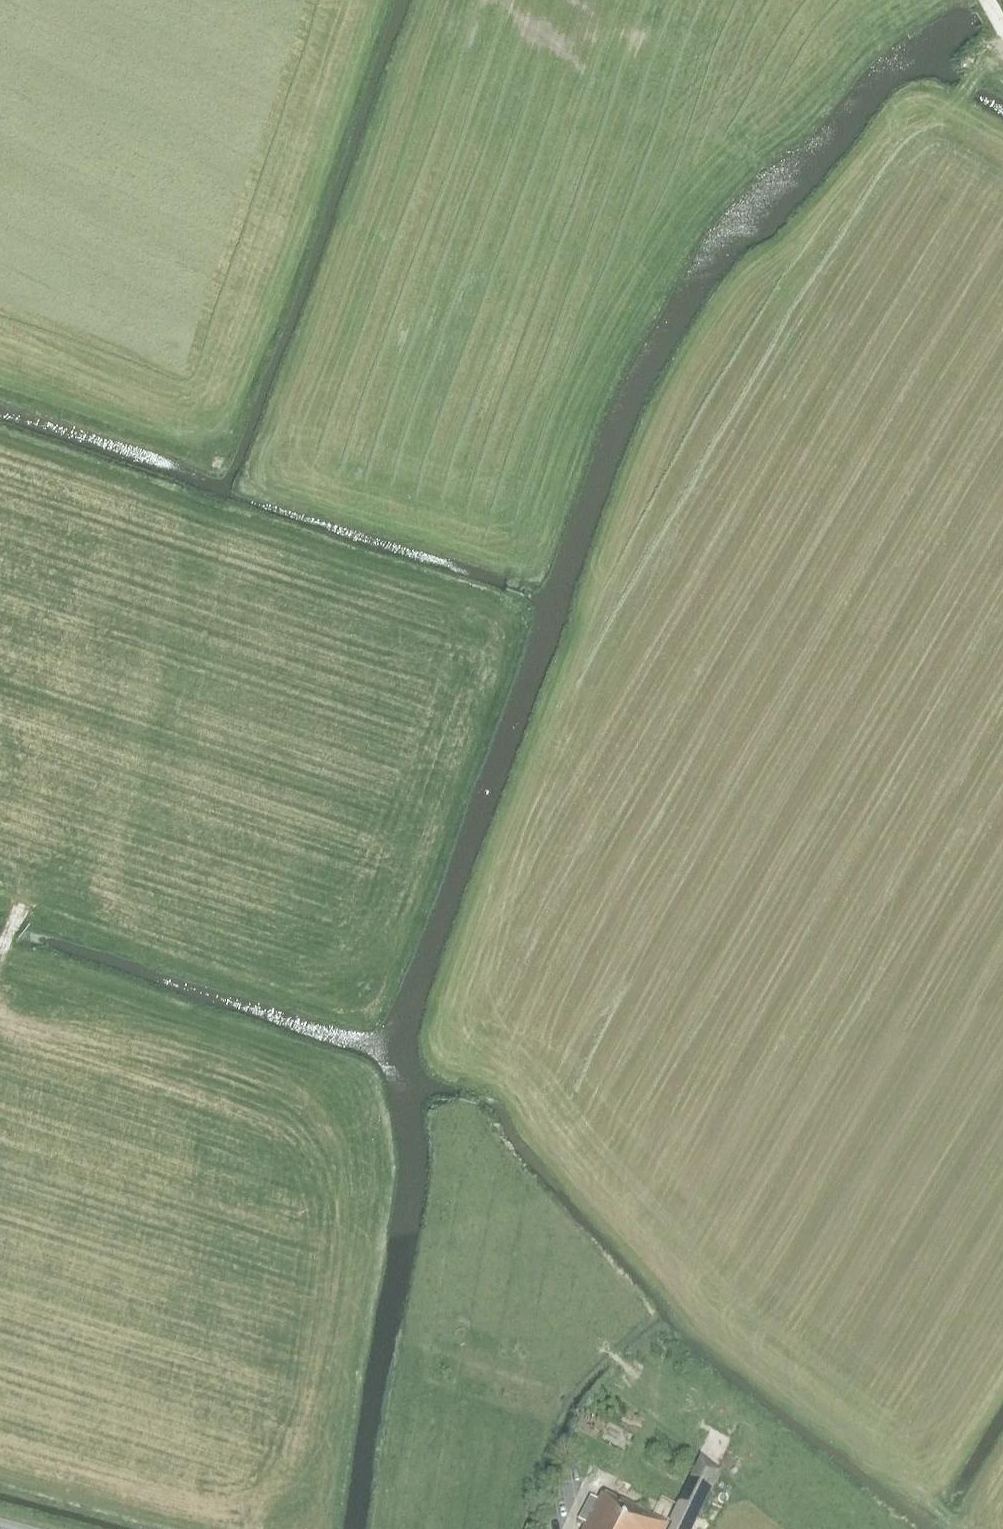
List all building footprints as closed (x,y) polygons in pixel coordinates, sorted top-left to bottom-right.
[(714,1486),(723,1466),(700,1456),(691,1476),(714,1486)] [(714,1489),(691,1478),(679,1504),(702,1514),(714,1489)] [(588,1525),(586,1528),(667,1528),(669,1526),(622,1501),(621,1504),(603,1495),(600,1502),(592,1498),(580,1521),(588,1525)]
